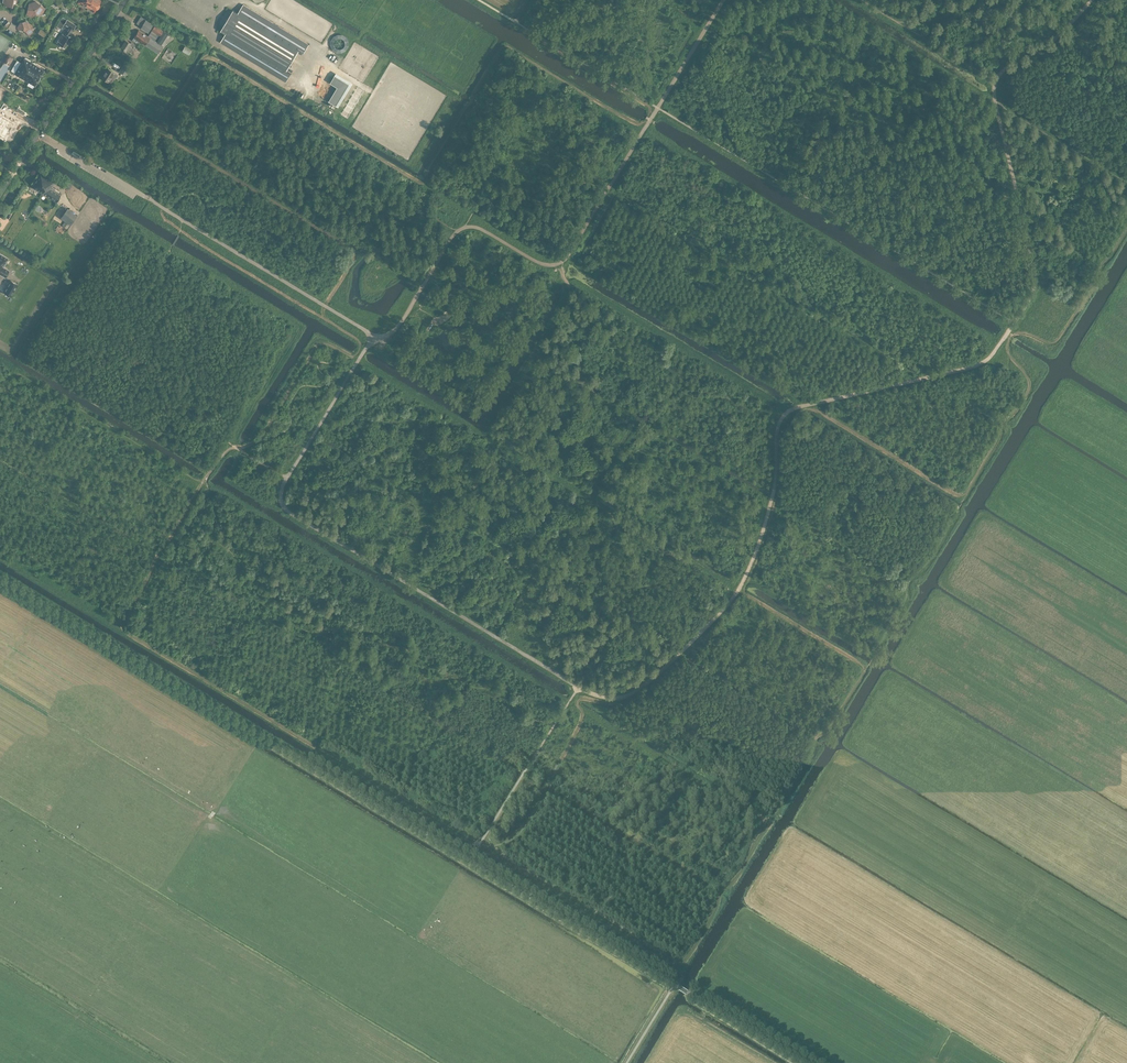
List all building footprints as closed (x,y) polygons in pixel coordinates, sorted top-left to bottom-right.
[(89,7),(91,8),(92,10),(95,12),(96,8),(98,8),(100,5),(99,4),(101,0),(93,0),(89,7)] [(46,8),(36,1),(29,3),(28,7),(29,8),(29,10),(28,10),(27,14),(32,17),(36,14),(37,14),(41,14),(41,12),(43,12),(46,8)] [(243,4),(238,13),(233,10),(221,30),(226,33),(221,42),(287,82),(292,73),(287,70),(299,50),(304,53),(309,44),(243,4)] [(146,19),(141,16),(136,23),(141,26),(140,27),(148,32),(153,24),(146,19)] [(66,48),(73,37),(69,35),(76,25),(62,17),(56,27),(61,29),(64,24),(68,27),(66,31),(64,30),(62,33),(57,42),(61,44),(66,48)] [(23,28),(30,35),(33,32),(32,28),(33,27),(32,24),(27,21),(22,22),(20,22),(18,25),(14,24),(12,30),(16,32),(18,29),(23,28)] [(139,29),(132,40),(137,44),(139,41),(158,54),(163,46),(155,40),(159,35),(160,36),(157,41),(164,45),(170,35),(164,31),(155,25),(148,36),(139,29)] [(126,39),(121,46),(130,52),(134,54),(138,48),(134,46),(135,44),(131,41),(131,42),(126,39)] [(192,49),(185,45),(182,51),(189,55),(192,49)] [(36,86),(45,70),(25,58),(22,63),(17,60),(11,70),(15,73),(36,86)] [(124,63),(119,72),(125,76),(131,67),(124,63)] [(109,81),(111,83),(114,77),(116,78),(118,75),(107,68),(101,77),(108,82),(109,81)] [(349,83),(335,75),(331,82),(338,86),(329,101),(336,105),(349,83)] [(5,136),(14,122),(0,114),(0,133),(5,136)] [(57,203),(61,195),(51,188),(55,181),(40,172),(32,187),(57,203)] [(69,189),(71,186),(62,180),(60,183),(69,189)] [(62,225),(67,229),(77,215),(68,208),(63,216),(66,219),(62,225)] [(10,270),(4,266),(9,258),(0,252),(0,274),(5,277),(10,270)] [(18,285),(11,280),(4,291),(11,296),(18,285)]
